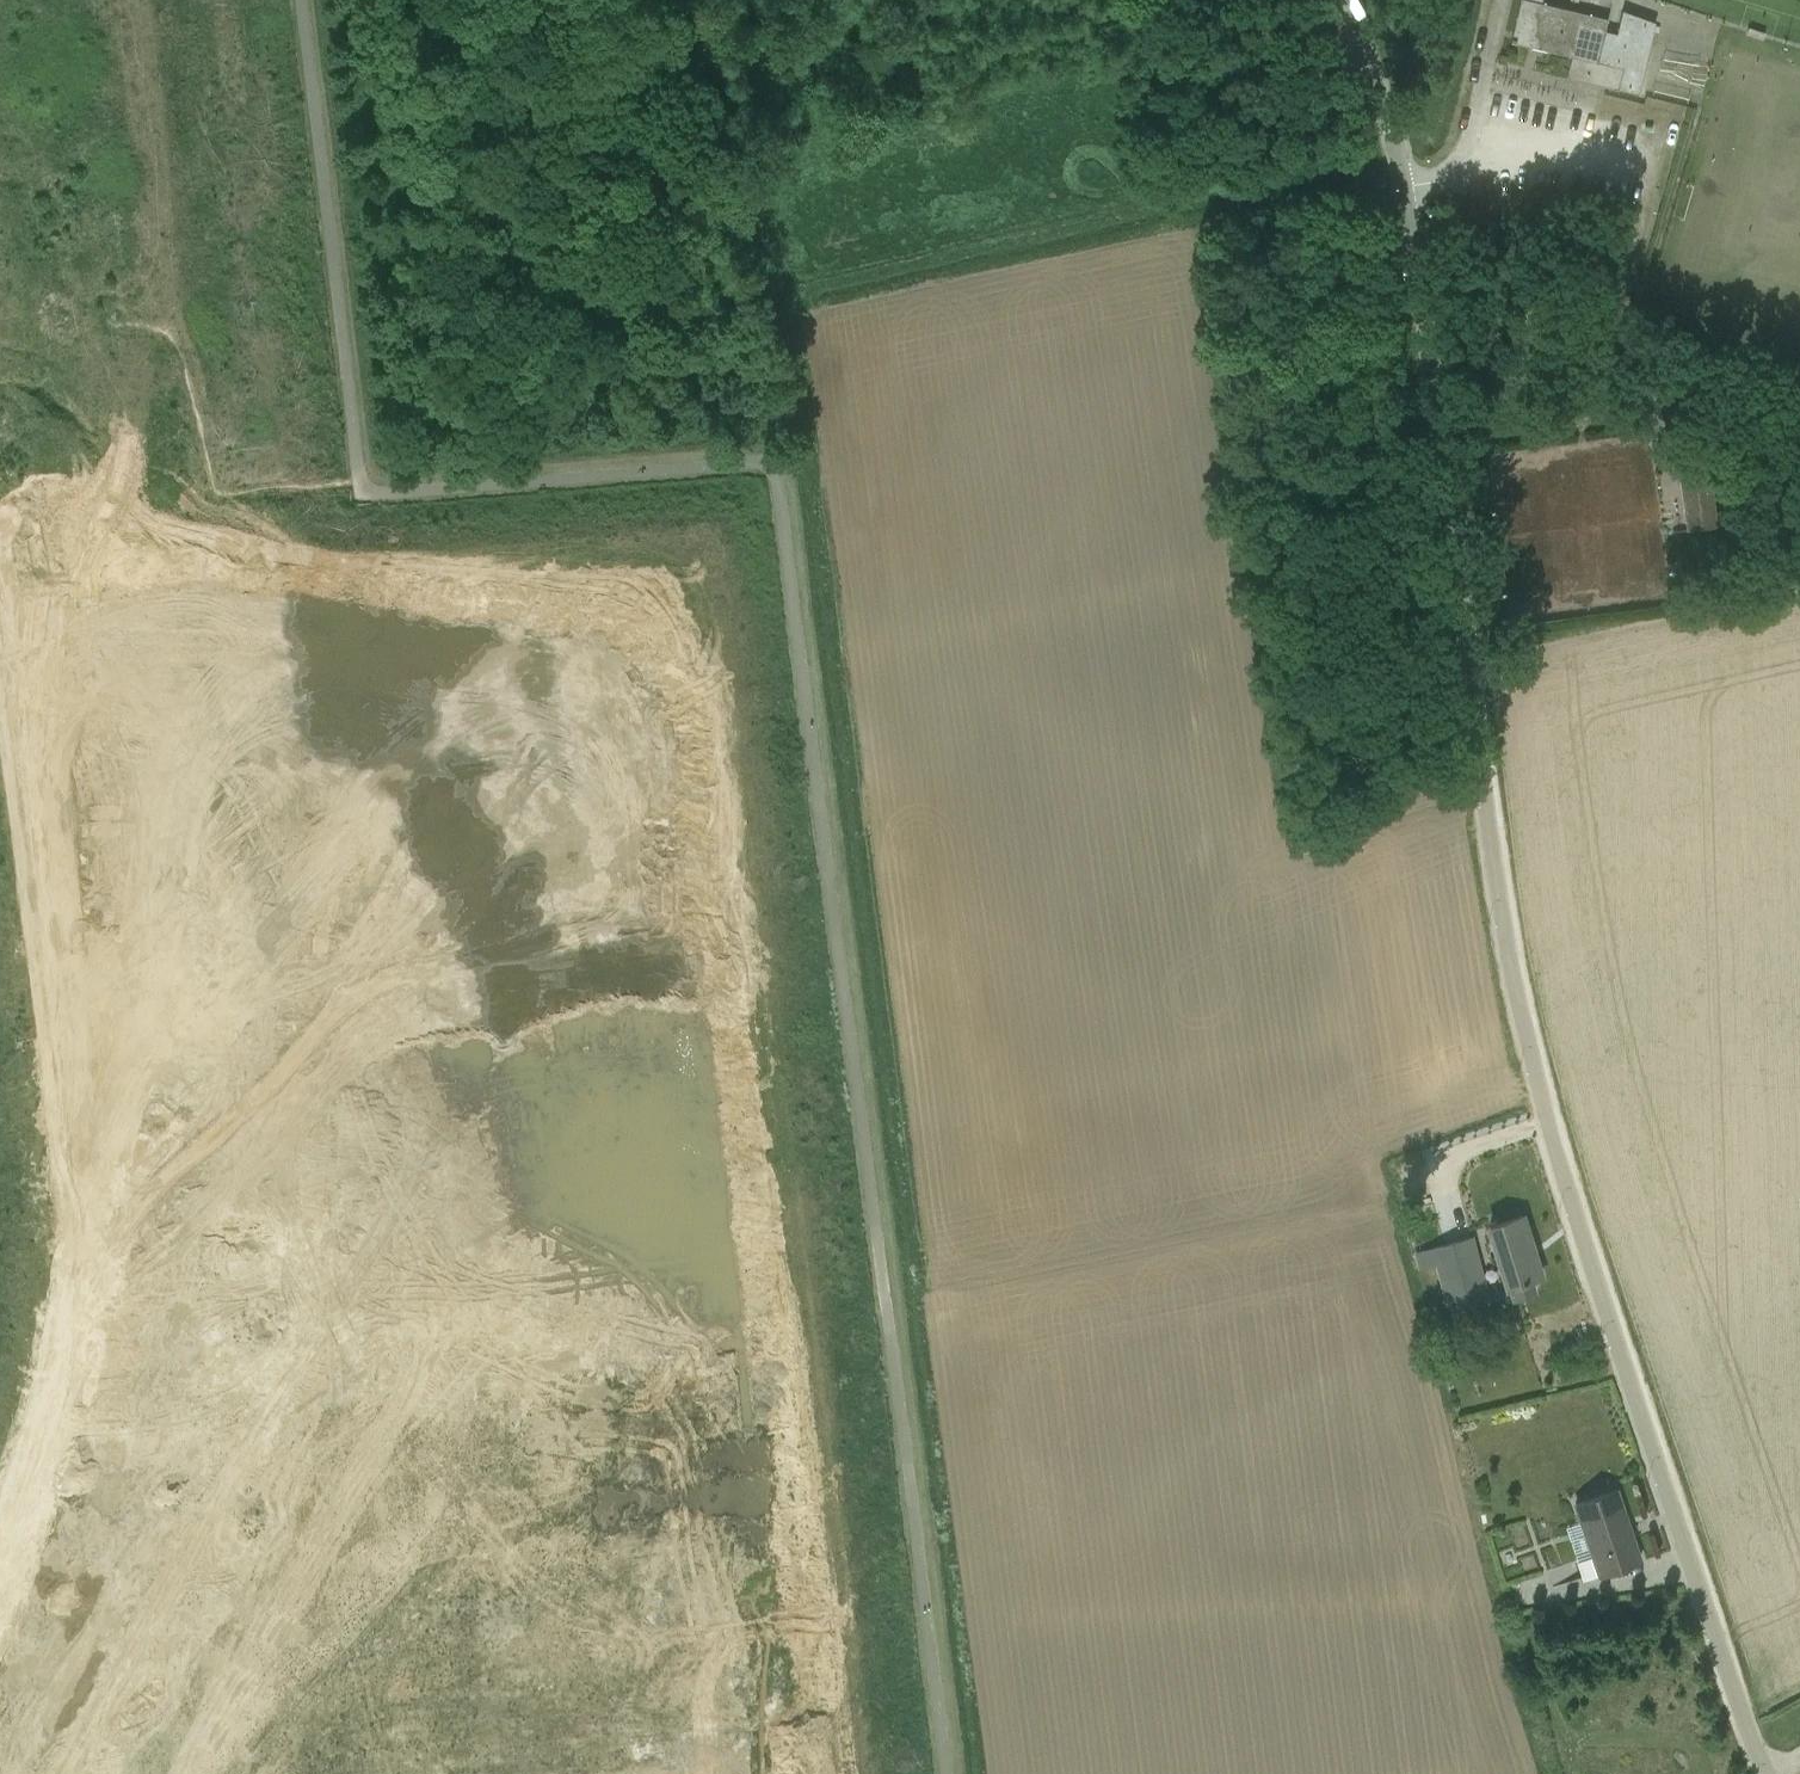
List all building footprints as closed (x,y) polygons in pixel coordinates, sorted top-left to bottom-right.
[(1572,56),(1567,76),(1599,84),(1638,93),(1655,21),(1622,10),(1616,32),(1605,29),(1608,18),(1533,0),(1520,0),(1510,41),(1572,56)] [(1680,470),(1687,529),(1718,525),(1711,466),(1680,470)] [(1509,1285),(1510,1285),(1514,1298),(1534,1291),(1530,1279),(1542,1275),(1523,1215),(1490,1225),(1509,1285)] [(1473,1237),(1422,1251),(1421,1251),(1425,1264),(1438,1261),(1450,1306),(1489,1296),(1473,1237)] [(1599,1573),(1600,1572),(1640,1559),(1617,1489),(1576,1503),(1581,1519),(1566,1525),(1583,1577),(1599,1572),(1599,1573)]
